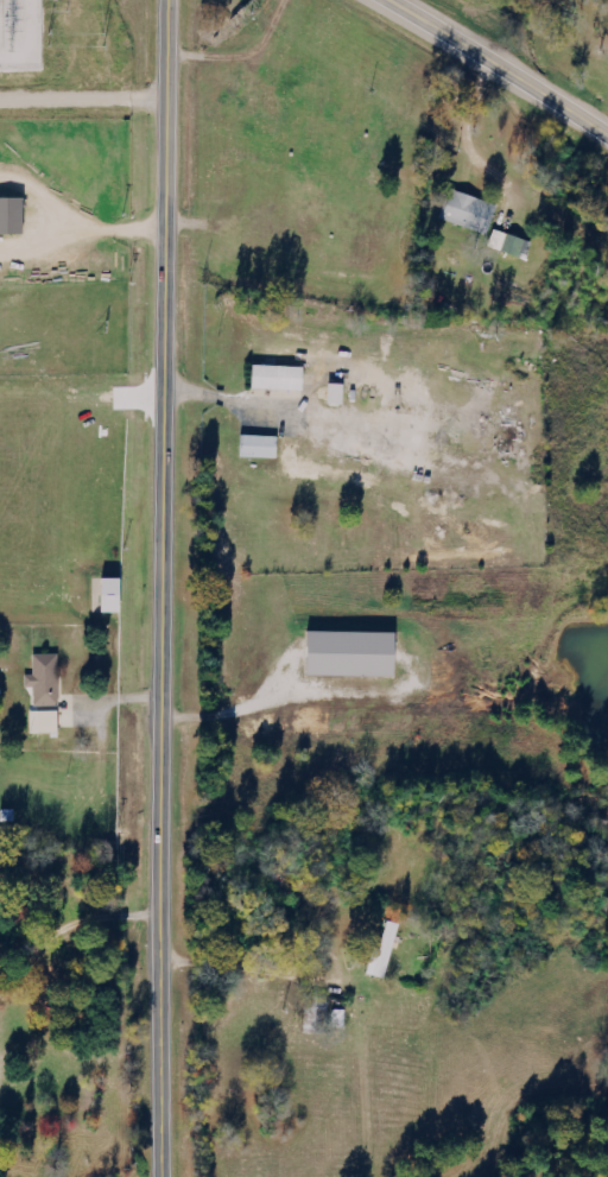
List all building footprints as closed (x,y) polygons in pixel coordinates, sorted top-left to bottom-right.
[(501,206),(459,191),(449,220),(491,235),(501,206)] [(29,199),(0,199),(0,224),(0,235),(29,236),(29,199)] [(526,258),(531,241),(498,230),(492,248),(526,258)] [(310,368),(259,367),(258,390),(309,392),(310,368)] [(282,459),(283,438),(246,437),(246,458),(282,459)] [(127,614),(128,580),(109,580),(108,614),(127,614)] [(402,678),(403,634),(314,633),(313,677),(402,678)] [(37,677),(30,676),(29,688),(38,689),(37,706),(62,707),(63,656),(37,655),(37,677)] [(63,712),(34,713),(34,735),(64,734),(63,712)] [(391,980),(402,924),(386,921),(375,977),(391,980)]
